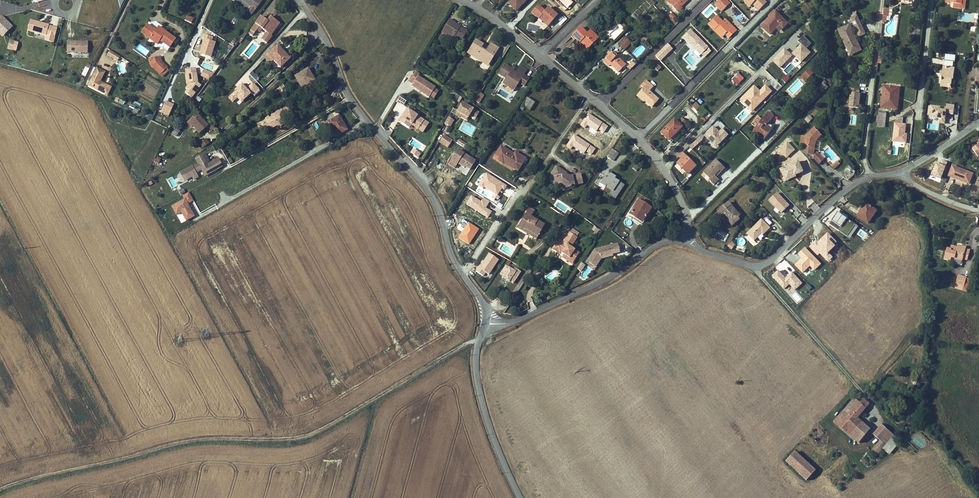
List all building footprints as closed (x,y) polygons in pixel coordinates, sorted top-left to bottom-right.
[(241,0),(233,0),(247,11),(250,7),(241,0)] [(250,7),(247,11),(252,14),(262,1),(261,0),(241,0),(250,7)] [(522,3),(522,4),(526,0),(511,0),(508,3),(516,11),(519,7),(519,6),(522,3)] [(687,1),(687,0),(669,0),(667,2),(676,11),(680,6),(681,5),(682,6),(687,1)] [(724,0),(719,0),(714,5),(716,6),(717,5),(723,10),(728,4),(724,0)] [(765,0),(744,0),(745,1),(750,7),(753,4),(755,2),(758,4),(755,7),(759,11),(767,2),(765,0)] [(965,9),(966,1),(963,1),(962,1),(962,5),(954,4),(954,8),(965,9)] [(555,17),(552,14),(554,12),(548,7),(545,11),(538,5),(531,13),(538,19),(547,27),(552,21),(555,17)] [(780,11),(777,8),(769,16),(771,18),(776,12),(778,14),(780,11)] [(788,23),(778,14),(776,12),(771,18),(762,27),(770,35),(776,28),(780,25),(783,28),(788,23)] [(1,36),(4,36),(14,26),(3,16),(0,15),(0,35),(1,36)] [(271,35),(280,23),(270,16),(268,19),(269,20),(267,21),(261,16),(248,33),(252,36),(256,31),(259,27),(262,29),(267,32),(261,40),(266,43),(272,36),(271,35)] [(727,27),(722,22),(717,16),(710,22),(713,25),(711,27),(714,30),(716,28),(718,30),(717,30),(723,37),(725,35),(728,38),(736,30),(730,24),(727,27)] [(860,23),(857,16),(856,16),(851,18),(853,23),(854,26),(860,23)] [(46,35),(49,25),(40,23),(38,23),(38,22),(30,20),(28,30),(46,35)] [(461,41),(467,31),(459,26),(459,28),(453,24),(454,23),(454,22),(450,20),(444,29),(452,35),(452,36),(453,37),(461,41)] [(866,34),(860,23),(854,26),(858,33),(854,35),(856,39),(866,34)] [(176,39),(158,27),(155,30),(147,24),(141,32),(157,44),(160,40),(170,47),(176,39)] [(596,41),(588,33),(587,34),(581,27),(572,36),(579,44),(580,43),(581,42),(588,49),(596,41)] [(859,46),(856,39),(854,35),(851,27),(850,27),(846,29),(845,27),(838,30),(844,41),(845,40),(852,55),(858,52),(856,48),(859,46)] [(723,37),(717,30),(718,30),(716,28),(714,30),(722,38),(723,37)] [(452,36),(452,35),(444,29),(442,33),(452,39),(453,37),(452,36)] [(599,38),(591,30),(588,33),(596,41),(599,38)] [(707,48),(690,31),(683,37),(693,47),(694,46),(697,49),(696,50),(701,55),(701,54),(707,48)] [(210,57),(215,42),(211,41),(213,37),(204,34),(202,39),(204,39),(202,47),(204,48),(201,55),(210,57)] [(785,49),(772,62),(780,69),(792,57),(794,57),(801,64),(811,54),(807,50),(811,44),(803,36),(798,42),(801,45),(792,54),(790,54),(785,49)] [(624,50),(631,43),(630,42),(627,39),(626,38),(618,45),(624,50)] [(10,39),(7,49),(16,51),(19,41),(10,39)] [(485,64),(490,56),(493,57),(495,55),(487,50),(486,52),(480,49),(483,45),(476,40),(469,52),(481,59),(480,61),(485,64)] [(852,55),(845,40),(844,41),(850,55),(852,55)] [(88,53),(88,42),(71,41),(71,52),(88,53)] [(495,55),(499,48),(491,44),(487,50),(495,55)] [(660,61),(672,49),(667,44),(655,56),(660,61)] [(289,59),(277,46),(268,55),(280,67),(289,59)] [(704,57),(710,51),(707,48),(701,54),(704,57)] [(117,60),(119,56),(110,50),(107,54),(117,60)] [(481,59),(469,52),(468,53),(480,61),(481,59)] [(607,59),(613,53),(612,52),(605,58),(606,59),(604,61),(609,66),(611,64),(607,59)] [(625,65),(613,53),(607,59),(611,64),(613,66),(612,66),(618,72),(625,65)] [(488,66),(493,57),(490,56),(485,64),(488,66)] [(953,80),(954,68),(949,68),(949,66),(953,66),(953,62),(945,61),(945,66),(946,66),(946,68),(944,67),(943,72),(942,78),(940,77),(940,82),(942,82),(941,86),(949,87),(949,88),(951,88),(951,85),(952,79),(953,80)] [(167,67),(160,62),(150,65),(160,74),(161,74),(166,68),(167,67)] [(87,77),(90,64),(86,63),(82,75),(87,77)] [(783,71),(787,75),(794,67),(790,63),(783,71)] [(524,86),(529,78),(523,75),(524,74),(518,70),(515,74),(511,72),(512,69),(505,64),(499,74),(506,79),(503,84),(509,87),(511,84),(516,87),(517,84),(519,85),(520,84),(524,86)] [(103,93),(107,85),(100,82),(105,72),(97,68),(88,86),(103,93)] [(163,76),(169,71),(166,68),(161,74),(163,76)] [(197,82),(195,68),(188,69),(189,74),(190,83),(186,89),(189,91),(187,94),(191,98),(200,86),(198,85),(197,82)] [(312,81),(308,75),(311,74),(308,69),(295,76),(302,87),(312,81)] [(258,83),(261,80),(252,71),(249,74),(258,83)] [(435,89),(435,88),(418,76),(419,74),(415,72),(409,82),(413,84),(412,86),(429,97),(430,96),(435,89)] [(738,85),(744,79),(738,74),(733,80),(738,85)] [(809,79),(804,74),(801,77),(806,82),(809,79)] [(651,107),(658,100),(649,91),(653,86),(646,80),(641,86),(644,88),(638,94),(644,99),(644,100),(651,107)] [(825,90),(828,87),(825,84),(826,83),(825,81),(817,88),(822,93),(825,90)] [(760,90),(754,85),(740,99),(752,112),(773,91),(766,85),(760,90)] [(897,109),(898,99),(896,99),(897,88),(884,86),(881,108),(897,109)] [(433,98),(438,91),(435,89),(430,96),(433,98)] [(859,108),(860,94),(859,94),(859,90),(850,89),(849,93),(851,93),(849,107),(859,108)] [(296,96),(293,91),(284,96),(287,101),(296,96)] [(454,93),(452,97),(459,101),(461,96),(454,93)] [(479,103),(484,95),(480,93),(475,101),(479,103)] [(529,110),(534,103),(527,98),(522,106),(525,107),(529,110)] [(169,116),(174,105),(166,102),(161,112),(169,116)] [(479,113),(462,103),(457,111),(453,108),(451,112),(460,117),(460,116),(462,114),(468,118),(470,115),(476,118),(479,113)] [(927,129),(938,130),(939,123),(945,123),(946,113),(954,114),(955,104),(946,104),(946,106),(929,105),(927,129)] [(422,132),(429,122),(406,107),(397,121),(418,134),(419,130),(422,132)] [(282,122),(285,116),(281,109),(277,111),(277,112),(272,115),(272,117),(269,118),(268,116),(260,121),(260,122),(261,125),(264,129),(270,125),(271,128),(278,125),(282,122)] [(741,121),(747,114),(743,110),(737,117),(741,121)] [(341,125),(339,123),(342,121),(337,112),(333,114),(326,118),(329,122),(331,126),(336,136),(337,136),(342,133),(347,130),(344,124),(341,125)] [(764,139),(772,130),(767,126),(765,124),(767,122),(769,123),(774,116),(768,112),(761,121),(758,125),(753,131),(764,139)] [(885,127),(886,114),(879,113),(877,126),(885,127)] [(207,126),(197,114),(189,121),(193,125),(195,124),(201,131),(207,126)] [(450,127),(454,120),(448,117),(444,124),(450,127)] [(674,136),(683,127),(682,126),(678,123),(675,119),(662,133),(669,140),(674,135),(674,136)] [(201,131),(195,124),(193,125),(199,133),(201,131)] [(714,127),(704,137),(716,149),(729,136),(722,130),(719,132),(714,127)] [(812,147),(813,141),(815,139),(816,141),(822,135),(815,128),(806,137),(802,136),(800,145),(804,146),(812,147)] [(448,148),(453,140),(444,135),(439,142),(448,148)] [(696,146),(705,138),(702,135),(694,143),(696,146)] [(209,143),(206,139),(200,143),(203,147),(209,143)] [(813,155),(816,141),(815,139),(813,141),(812,147),(804,146),(803,153),(813,155)] [(779,150),(785,156),(790,151),(791,153),(795,150),(787,142),(779,150)] [(519,157),(513,154),(500,146),(493,158),(502,163),(504,159),(506,160),(506,161),(514,166),(516,162),(521,165),(525,159),(520,155),(519,157)] [(409,153),(417,158),(421,153),(412,148),(409,153)] [(613,161),(618,153),(612,149),(607,157),(613,161)] [(475,161),(457,150),(455,153),(457,154),(455,157),(454,156),(453,157),(448,164),(455,168),(458,164),(464,168),(465,167),(470,170),(475,161)] [(824,160),(817,152),(812,157),(819,164),(824,160)] [(205,176),(219,168),(215,160),(208,164),(205,166),(204,164),(207,162),(209,161),(205,153),(195,159),(198,164),(193,167),(192,166),(183,171),(187,180),(192,177),(194,180),(198,177),(196,173),(201,170),(205,176)] [(688,174),(696,166),(683,153),(679,157),(682,159),(679,162),(685,169),(684,170),(688,174)] [(288,162),(284,155),(280,158),(284,164),(288,162)] [(725,168),(717,160),(704,172),(711,180),(710,180),(714,185),(719,180),(717,177),(715,175),(720,170),(722,172),(725,168)] [(803,170),(800,166),(799,161),(781,169),(785,179),(794,174),(795,176),(795,175),(803,172),(803,170)] [(518,171),(521,165),(516,162),(514,166),(513,168),(518,171)] [(466,176),(470,170),(465,167),(464,168),(458,164),(455,168),(466,176)] [(970,182),(973,174),(952,166),(949,177),(961,181),(962,179),(970,182)] [(582,183),(580,174),(571,176),(569,177),(564,174),(565,172),(556,167),(551,176),(554,178),(552,181),(556,184),(560,183),(564,185),(565,189),(570,188),(570,186),(576,185),(582,183)] [(615,198),(623,185),(614,179),(615,177),(608,172),(601,183),(606,187),(612,191),(610,194),(610,195),(615,198)] [(782,213),(790,205),(776,192),(768,200),(782,213)] [(171,205),(176,215),(181,213),(186,221),(195,216),(186,198),(171,205)] [(642,221),(651,208),(639,201),(630,214),(634,217),(635,216),(642,221)] [(868,224),(877,211),(866,204),(858,216),(868,224)] [(740,216),(732,206),(728,209),(725,206),(718,212),(721,215),(723,214),(726,218),(726,217),(730,221),(729,221),(733,225),(740,219),(739,218),(740,216)] [(536,239),(544,225),(531,217),(533,213),(528,210),(519,225),(528,231),(528,232),(530,233),(529,235),(536,239)] [(763,235),(770,228),(762,220),(747,234),(754,241),(762,234),(763,235)] [(528,231),(519,225),(517,228),(529,235),(530,233),(528,232),(528,231)] [(576,237),(579,233),(573,229),(570,233),(569,232),(568,233),(576,238),(577,238),(576,237)] [(571,247),(576,238),(568,233),(563,242),(558,239),(552,249),(556,252),(557,250),(561,253),(562,251),(565,253),(564,255),(563,256),(573,263),(578,255),(573,252),(575,250),(571,247)] [(731,241),(727,247),(732,250),(735,244),(731,241)] [(617,243),(587,250),(591,269),(597,268),(596,260),(620,254),(617,243)] [(753,257),(756,246),(747,244),(745,255),(753,257)] [(967,260),(970,251),(966,249),(966,248),(961,246),(961,249),(958,248),(951,246),(950,250),(947,249),(944,258),(951,260),(952,257),(963,261),(963,259),(967,260)] [(489,274),(498,259),(487,252),(475,271),(483,276),(485,272),(489,274)] [(573,263),(563,256),(562,258),(572,264),(573,263)] [(581,272),(585,264),(580,262),(576,269),(581,272)] [(520,271),(505,263),(499,276),(513,284),(520,271)] [(489,279),(494,271),(492,269),(489,275),(485,273),(483,276),(489,279)] [(964,287),(967,278),(958,275),(956,282),(961,284),(960,286),(964,287)] [(964,287),(960,286),(961,284),(956,282),(955,288),(963,290),(964,287)] [(513,351),(498,357),(500,362),(515,357),(513,351)] [(839,426),(860,403),(855,399),(834,422),(839,426)] [(857,418),(869,404),(864,399),(860,403),(839,426),(846,431),(851,425),(852,426),(847,432),(860,443),(871,430),(857,418)] [(891,439),(894,435),(891,432),(882,425),(874,435),(880,441),(871,452),(876,457),(883,448),(891,439)] [(890,453),(897,444),(891,439),(883,448),(890,453)] [(815,471),(794,452),(785,461),(806,480),(815,471)]
